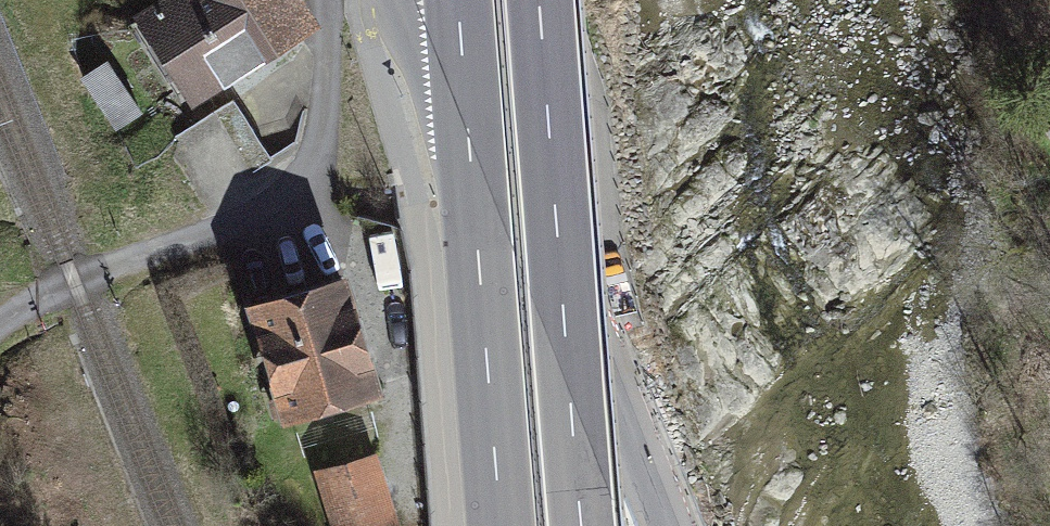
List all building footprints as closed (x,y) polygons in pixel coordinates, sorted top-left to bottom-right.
[(296,0),(147,0),(144,2),(194,84),(306,17),(296,0)] [(116,127),(142,114),(117,60),(90,72),(116,127)] [(235,82),(197,112),(245,173),(283,143),(235,82)] [(339,258),(259,280),(292,400),(373,377),(339,258)] [(320,468),(344,525),(376,525),(397,517),(368,448),(320,468)]
